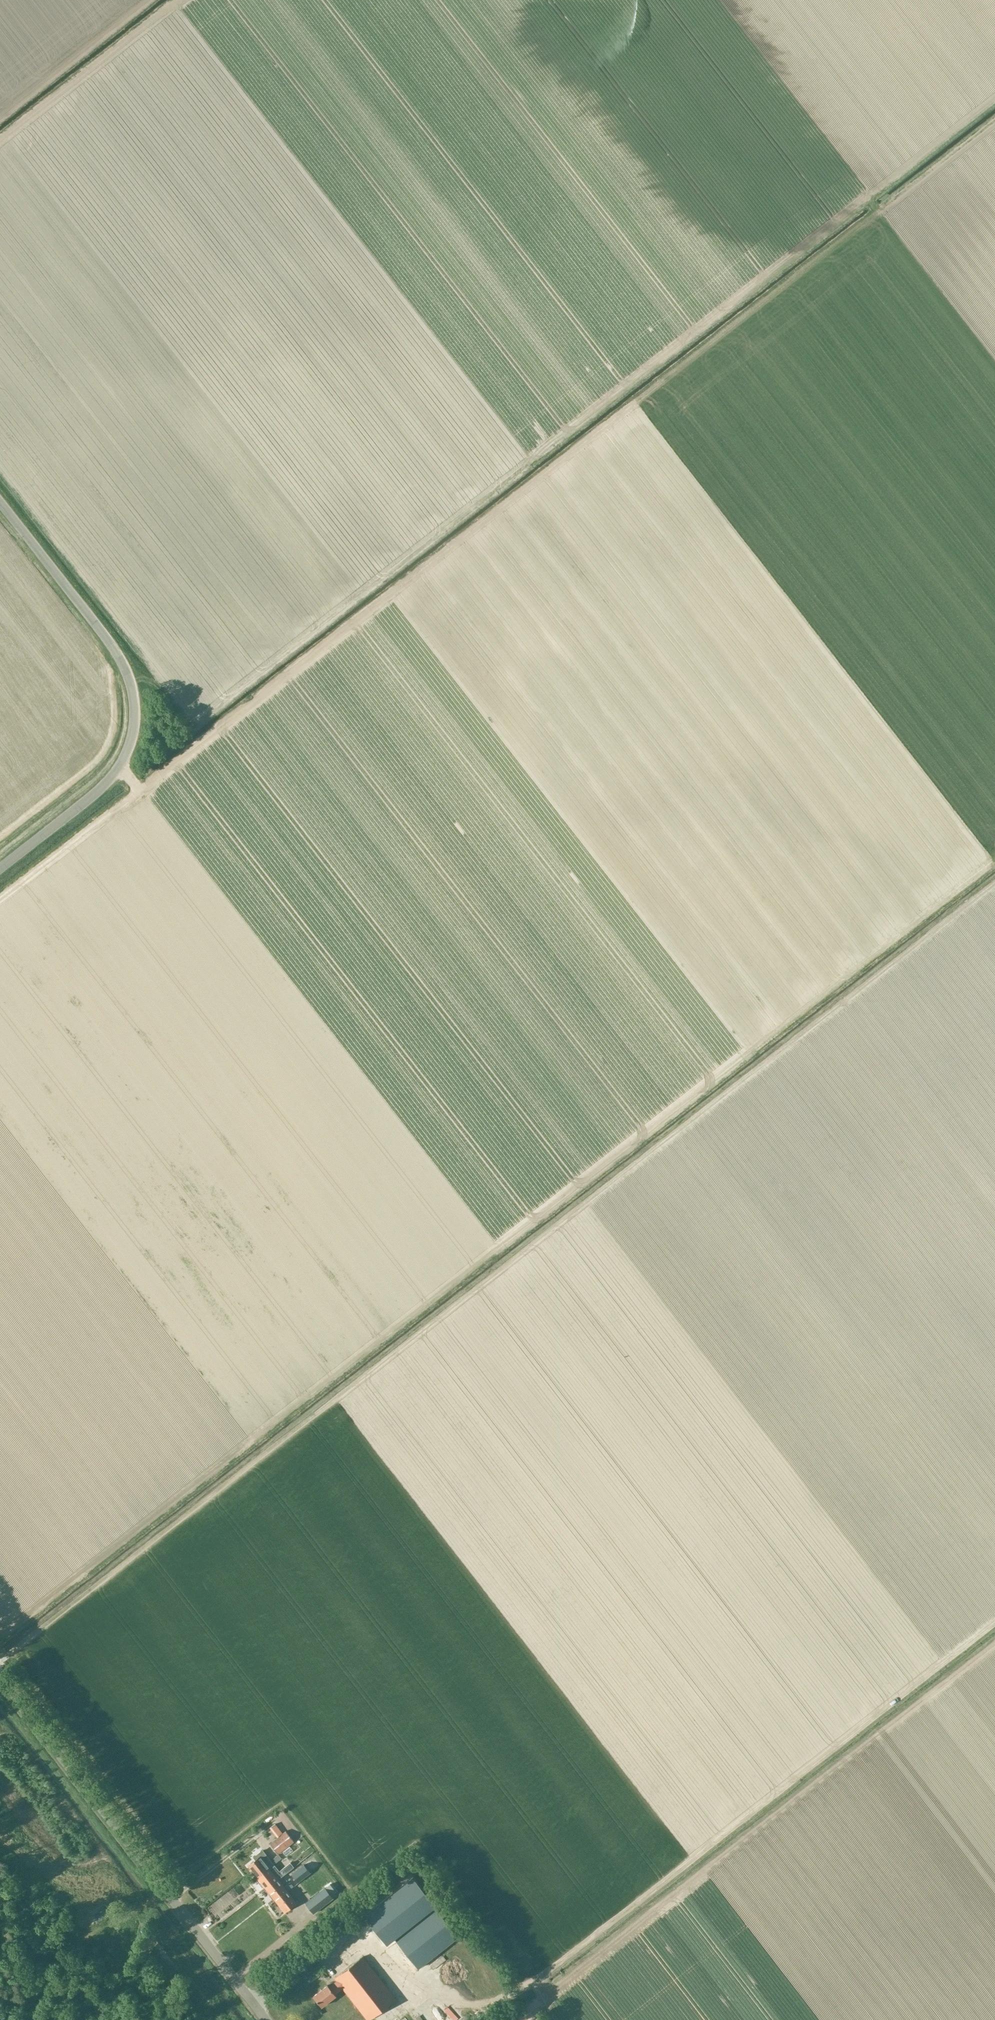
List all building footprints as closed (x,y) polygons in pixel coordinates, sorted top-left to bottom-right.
[(275,1852),(291,1840),(283,1830),(273,1837),(277,1842),(271,1847),(275,1852)] [(258,1878),(269,1869),(274,1865),(269,1858),(264,1861),(261,1857),(248,1866),(249,1867),(258,1878)] [(267,1889),(279,1880),(283,1876),(274,1865),(270,1869),(269,1869),(258,1878),(267,1889)] [(305,1865),(292,1875),(298,1883),(311,1873),(305,1865)] [(387,1944),(394,1938),(395,1939),(404,1932),(403,1931),(434,1907),(412,1878),(364,1915),(387,1944)] [(288,1891),(288,1892),(294,1887),(290,1882),(284,1887),(279,1880),(267,1889),(276,1901),(288,1891)] [(325,1888),(305,1904),(313,1914),(333,1899),(325,1888)] [(296,1903),(288,1892),(288,1891),(276,1901),(284,1912),(297,1903),(296,1902),(296,1903)] [(395,1939),(418,1968),(458,1936),(435,1907),(404,1932),(395,1939)] [(313,1996),(321,2007),(335,1995),(334,1994),(341,1988),(367,2019),(368,2019),(395,1998),(362,1956),(334,1978),(336,1981),(328,1987),(327,1985),(313,1996)]
